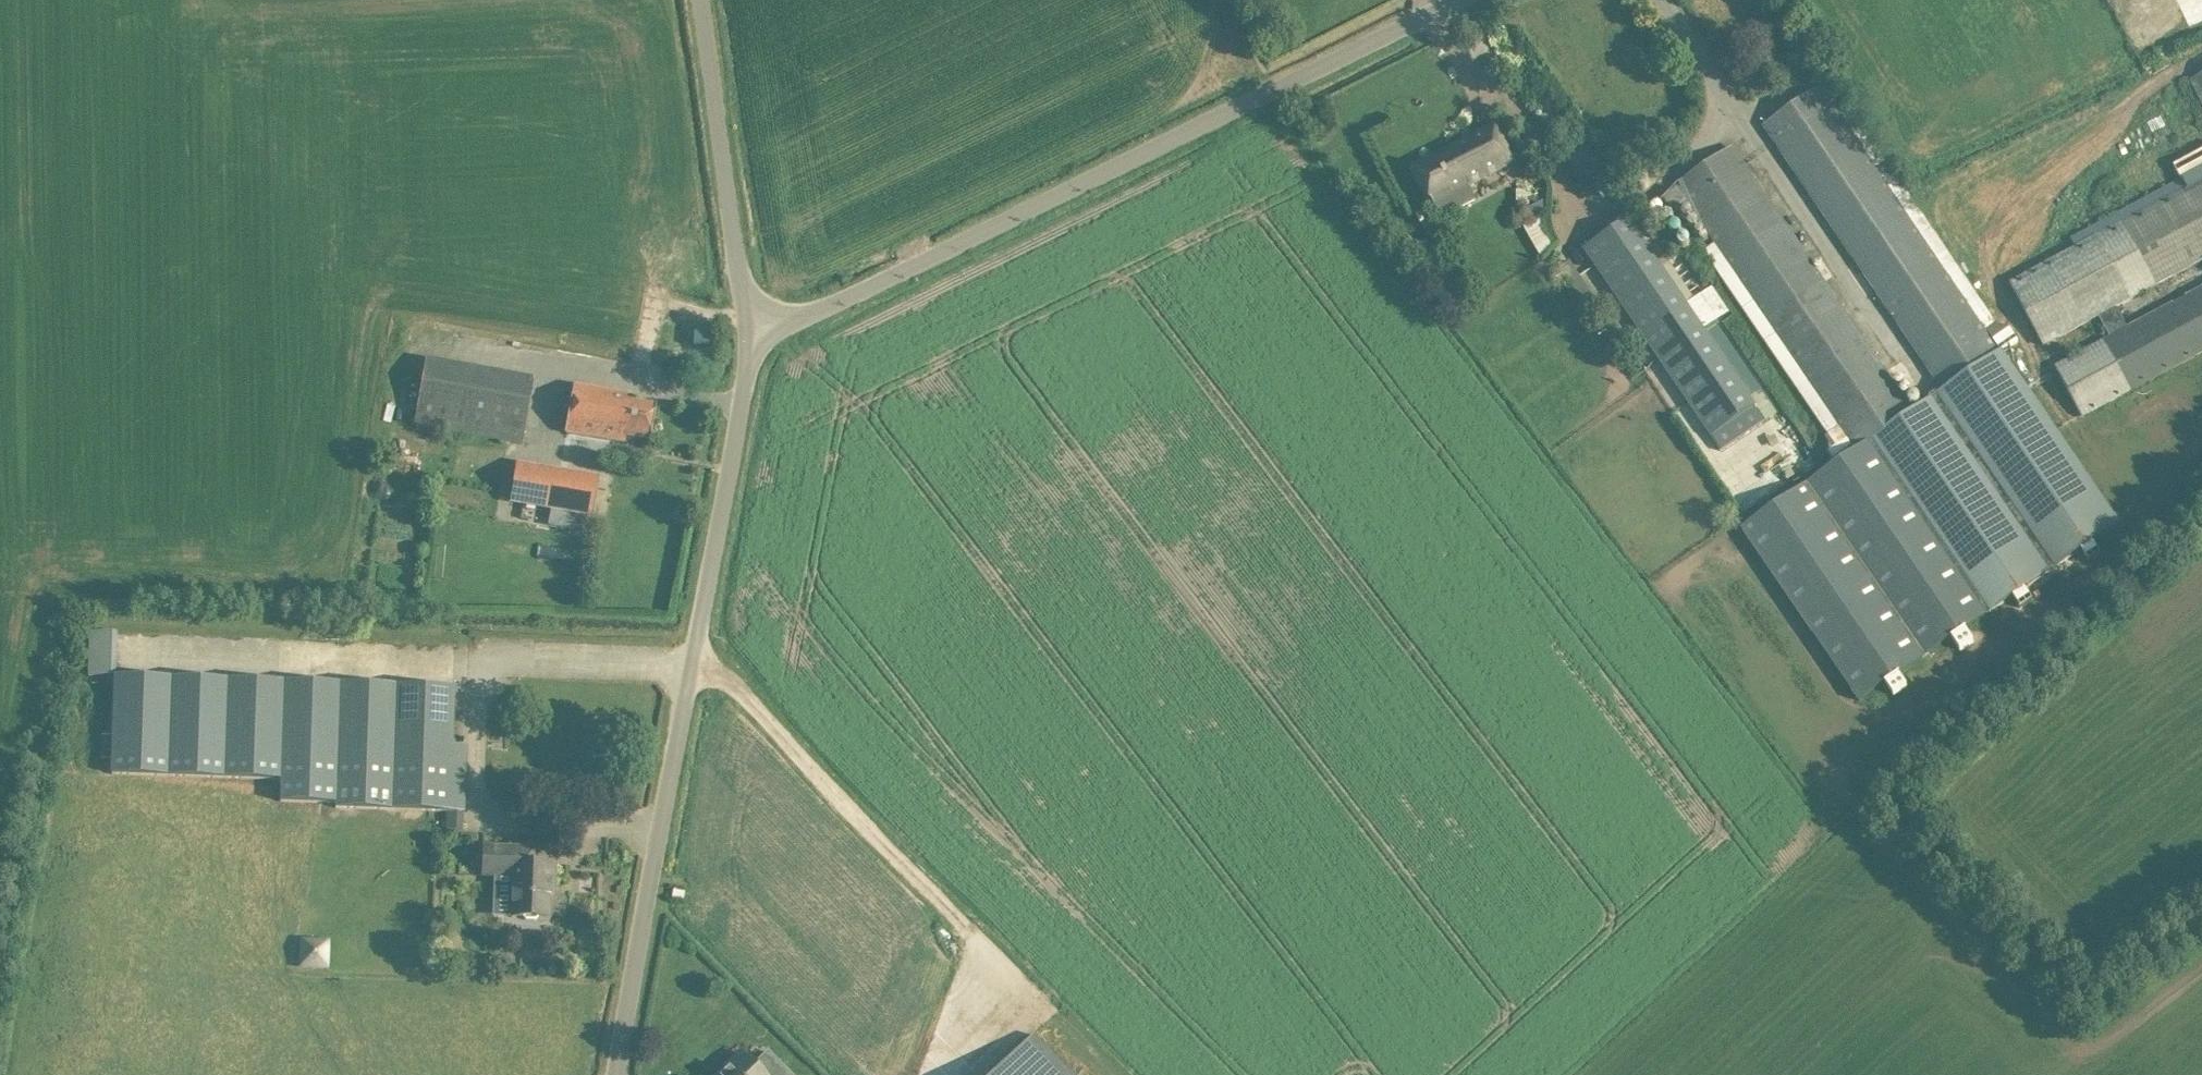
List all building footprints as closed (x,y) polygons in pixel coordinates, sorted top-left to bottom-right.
[(1817,86),(1764,122),(1776,140),(1945,387),(1913,409),(1868,440),(1986,614),(2014,596),(2022,608),(2033,600),(2025,588),(2050,571),(2051,573),(2058,569),(2057,567),(2081,550),(2090,561),(2095,557),(2100,554),(2097,549),(2092,542),(2117,525),(2121,522),(2002,348),(2009,343),(2011,345),(2018,340),(2009,328),(2007,330),(2003,332),(1993,339),(1838,113),(1831,103),(1830,102),(1846,91),(1820,48),(1816,51),(1801,61),(1817,86)] [(2201,104),(2201,73),(2189,80),(2201,104)] [(1496,123),(1414,165),(1434,202),(1450,194),(1458,209),(1477,200),(1469,184),(1470,184),(1515,161),(1496,123)] [(1679,185),(1664,195),(1675,210),(1689,200),(1717,241),(1704,249),(1839,444),(1830,450),(1837,461),(1868,440),(1913,409),(1744,163),(1731,145),(1677,182),(1679,185)] [(2171,167),(2178,179),(2070,239),(2075,248),(2075,249),(2010,284),(2045,347),(2099,317),(2110,336),(2055,366),(2081,415),(2201,350),(2201,287),(2127,327),(2117,307),(2201,262),(2201,147),(2171,167)] [(1628,216),(1584,246),(1658,355),(1689,401),(1723,451),(1768,421),(1733,369),(1702,325),(1688,304),(1661,265),(1629,218),(1628,216)] [(1427,270),(1419,275),(1426,286),(1434,281),(1427,270)] [(534,378),(426,358),(414,424),(522,444),(534,378)] [(627,394),(606,390),(573,385),(568,433),(621,440),(622,435),(650,440),(656,406),(626,400),(627,394)] [(1816,476),(1738,528),(1855,703),(1876,689),(1885,682),(1894,696),(1908,686),(1899,673),(1952,637),(1961,651),(1975,641),(1966,628),(1982,617),(1986,614),(1868,440),(1837,461),(1816,476)] [(597,477),(518,463),(512,501),(591,514),(597,477)] [(462,829),(463,812),(464,812),(466,745),(452,745),(454,687),(116,676),(117,632),(91,631),(89,675),(116,676),(114,734),(100,735),(101,757),(113,757),(113,774),(281,780),(281,801),(337,803),(336,808),(446,811),(446,828),(462,829)] [(513,916),(528,917),(550,918),(551,886),(555,886),(556,864),(535,863),(535,847),(485,846),(484,867),(484,875),(514,876),(513,916)] [(299,937),(298,963),(328,966),(330,939),(299,937)] [(991,1074),(1073,1074),(1032,1034),(991,1074)] [(719,1074),(790,1074),(768,1052),(755,1065),(742,1052),(719,1074)]
